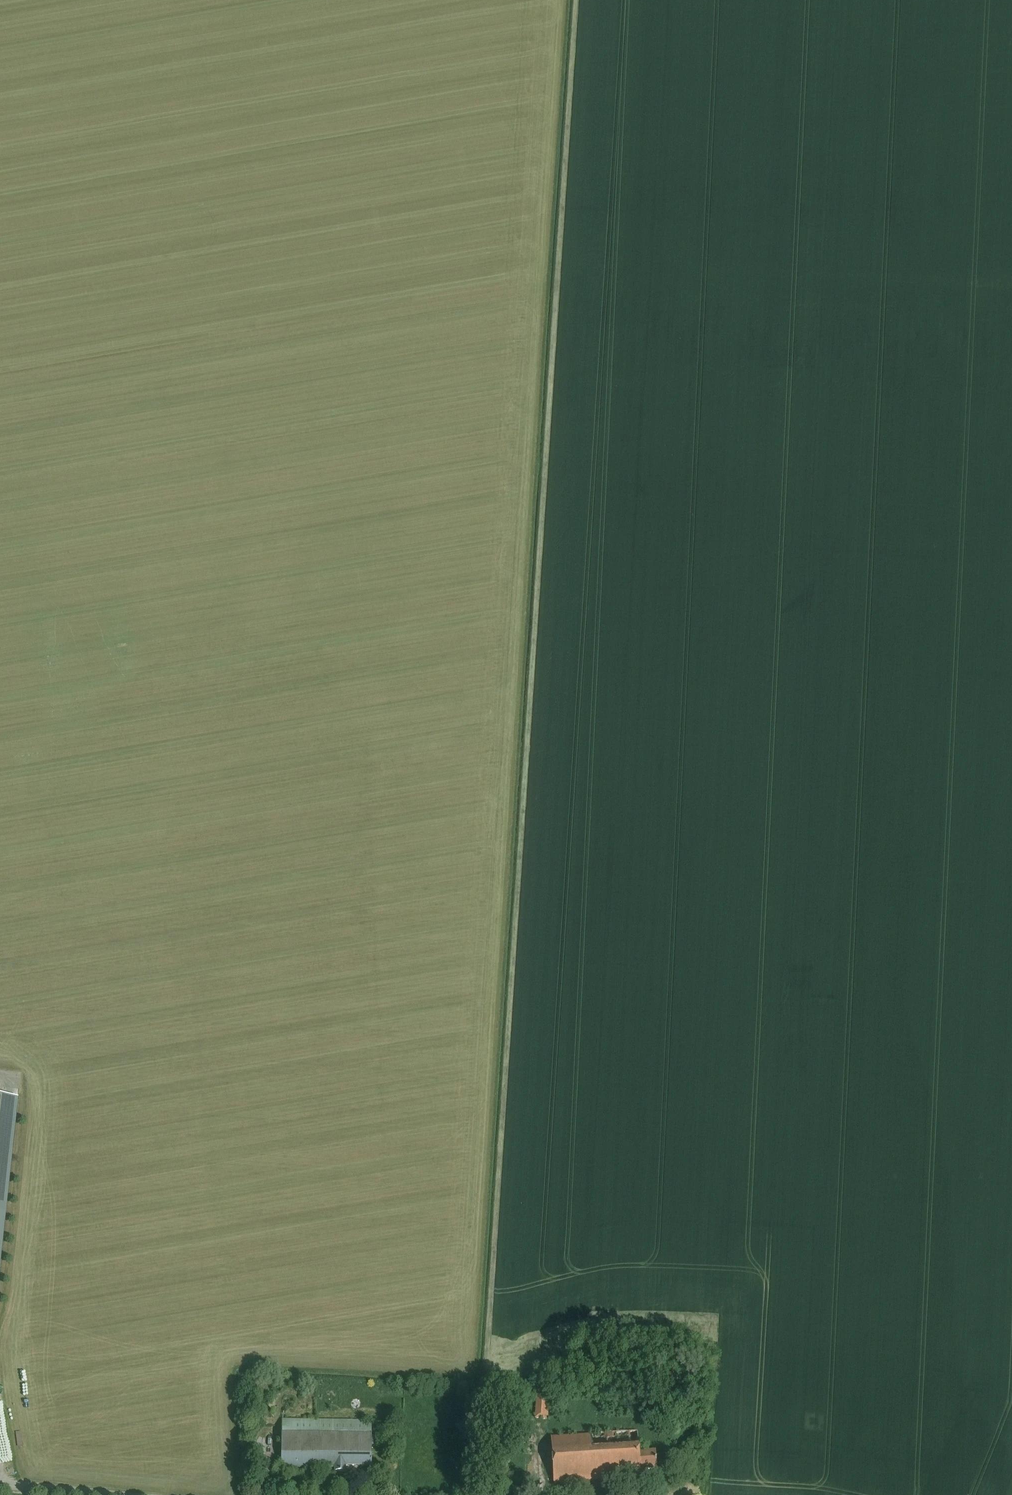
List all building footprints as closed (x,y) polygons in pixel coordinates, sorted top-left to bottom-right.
[(16,1099),(0,1097),(0,1248),(16,1099)] [(549,1420),(551,1394),(537,1392),(535,1418),(549,1420)] [(281,1419),(281,1458),(281,1467),(334,1467),(334,1471),(345,1471),(345,1465),(371,1465),(371,1419),(281,1419)] [(551,1437),(552,1458),(554,1483),(630,1479),(630,1475),(640,1475),(640,1471),(657,1470),(656,1452),(639,1453),(637,1432),(551,1437)]
